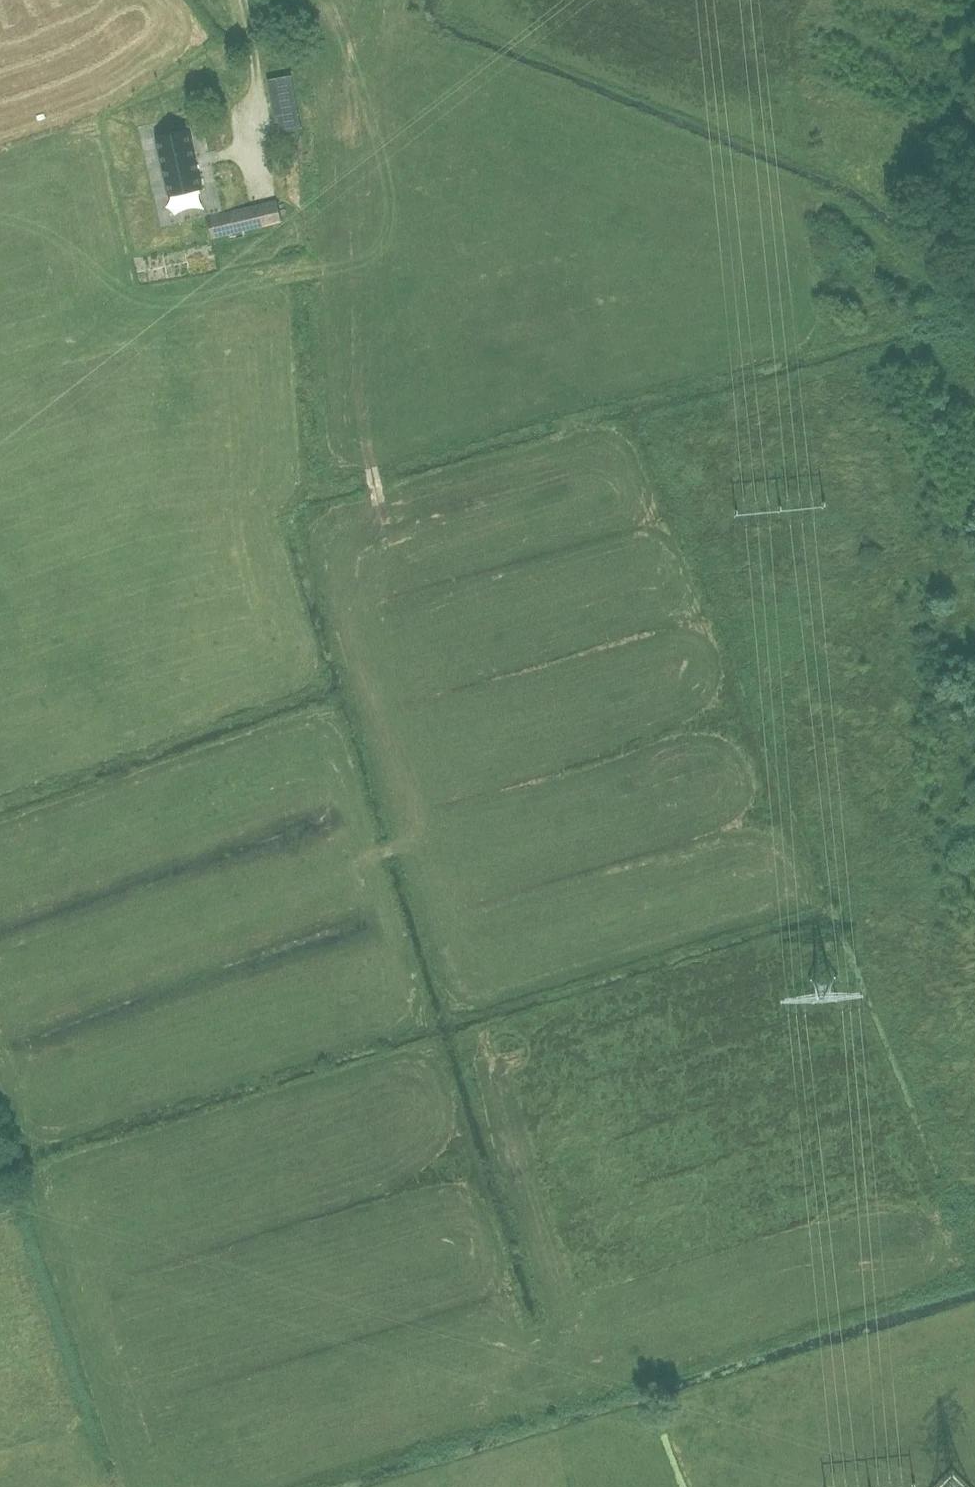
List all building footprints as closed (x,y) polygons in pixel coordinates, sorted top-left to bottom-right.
[(290,74),(267,78),(274,118),(297,114),(290,74)] [(189,129),(155,136),(169,196),(203,189),(189,129)] [(211,237),(262,226),(257,204),(206,216),(211,237)]
